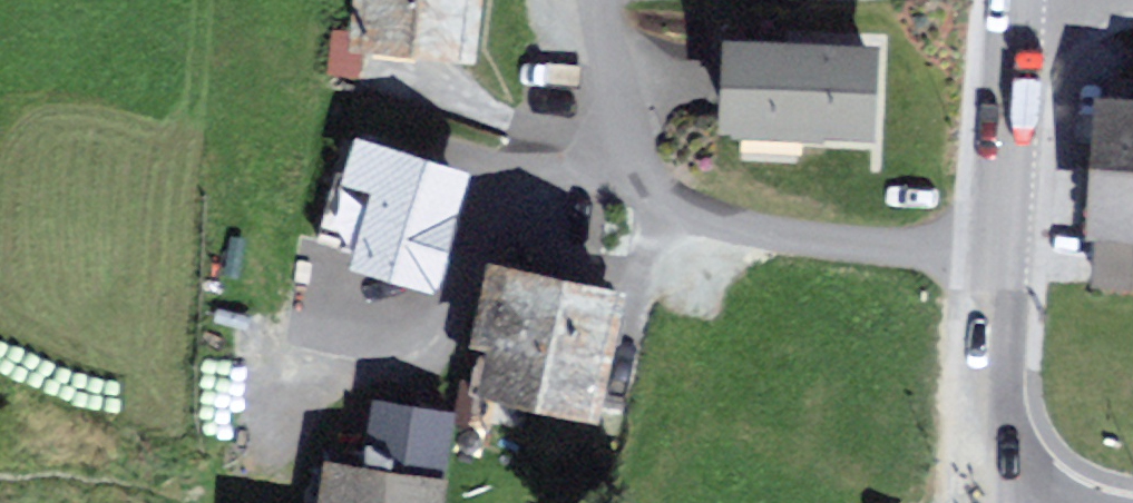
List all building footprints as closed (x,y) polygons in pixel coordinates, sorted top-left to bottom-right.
[(367,41),(469,54),(474,0),(370,0),(367,41)] [(867,139),(870,53),(727,48),(724,134),(867,139)] [(1123,80),(1122,102),(1075,100),(1067,242),(1084,240),(1080,286),(1132,289),(1132,81),(1123,80)] [(462,174),(355,146),(345,183),(365,188),(345,261),(432,284),(462,174)] [(615,297),(491,269),(475,342),(493,345),(483,389),(589,413),(615,297)] [(446,419),(377,409),(366,477),(328,472),(324,502),(433,502),(446,419)]
